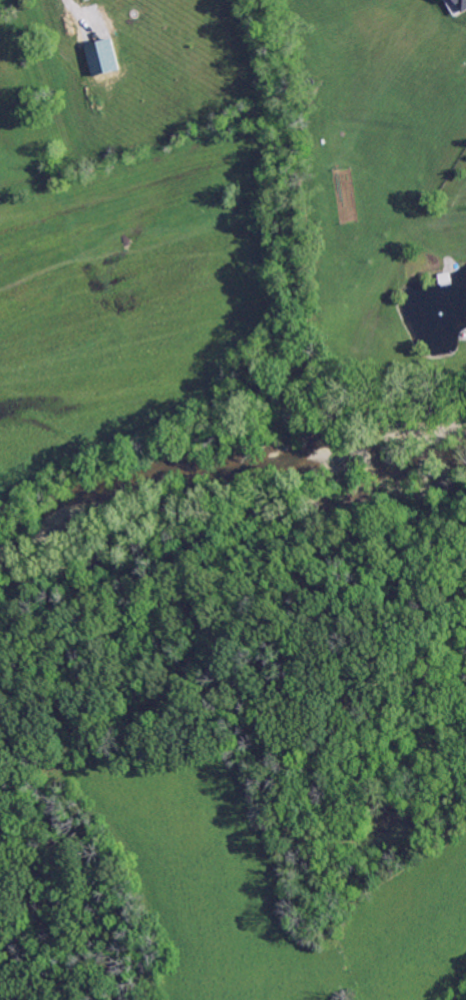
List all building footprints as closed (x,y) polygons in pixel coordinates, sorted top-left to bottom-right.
[(456,6),(452,0),(465,0),(465,12),(462,14),(457,5),(456,6)]
